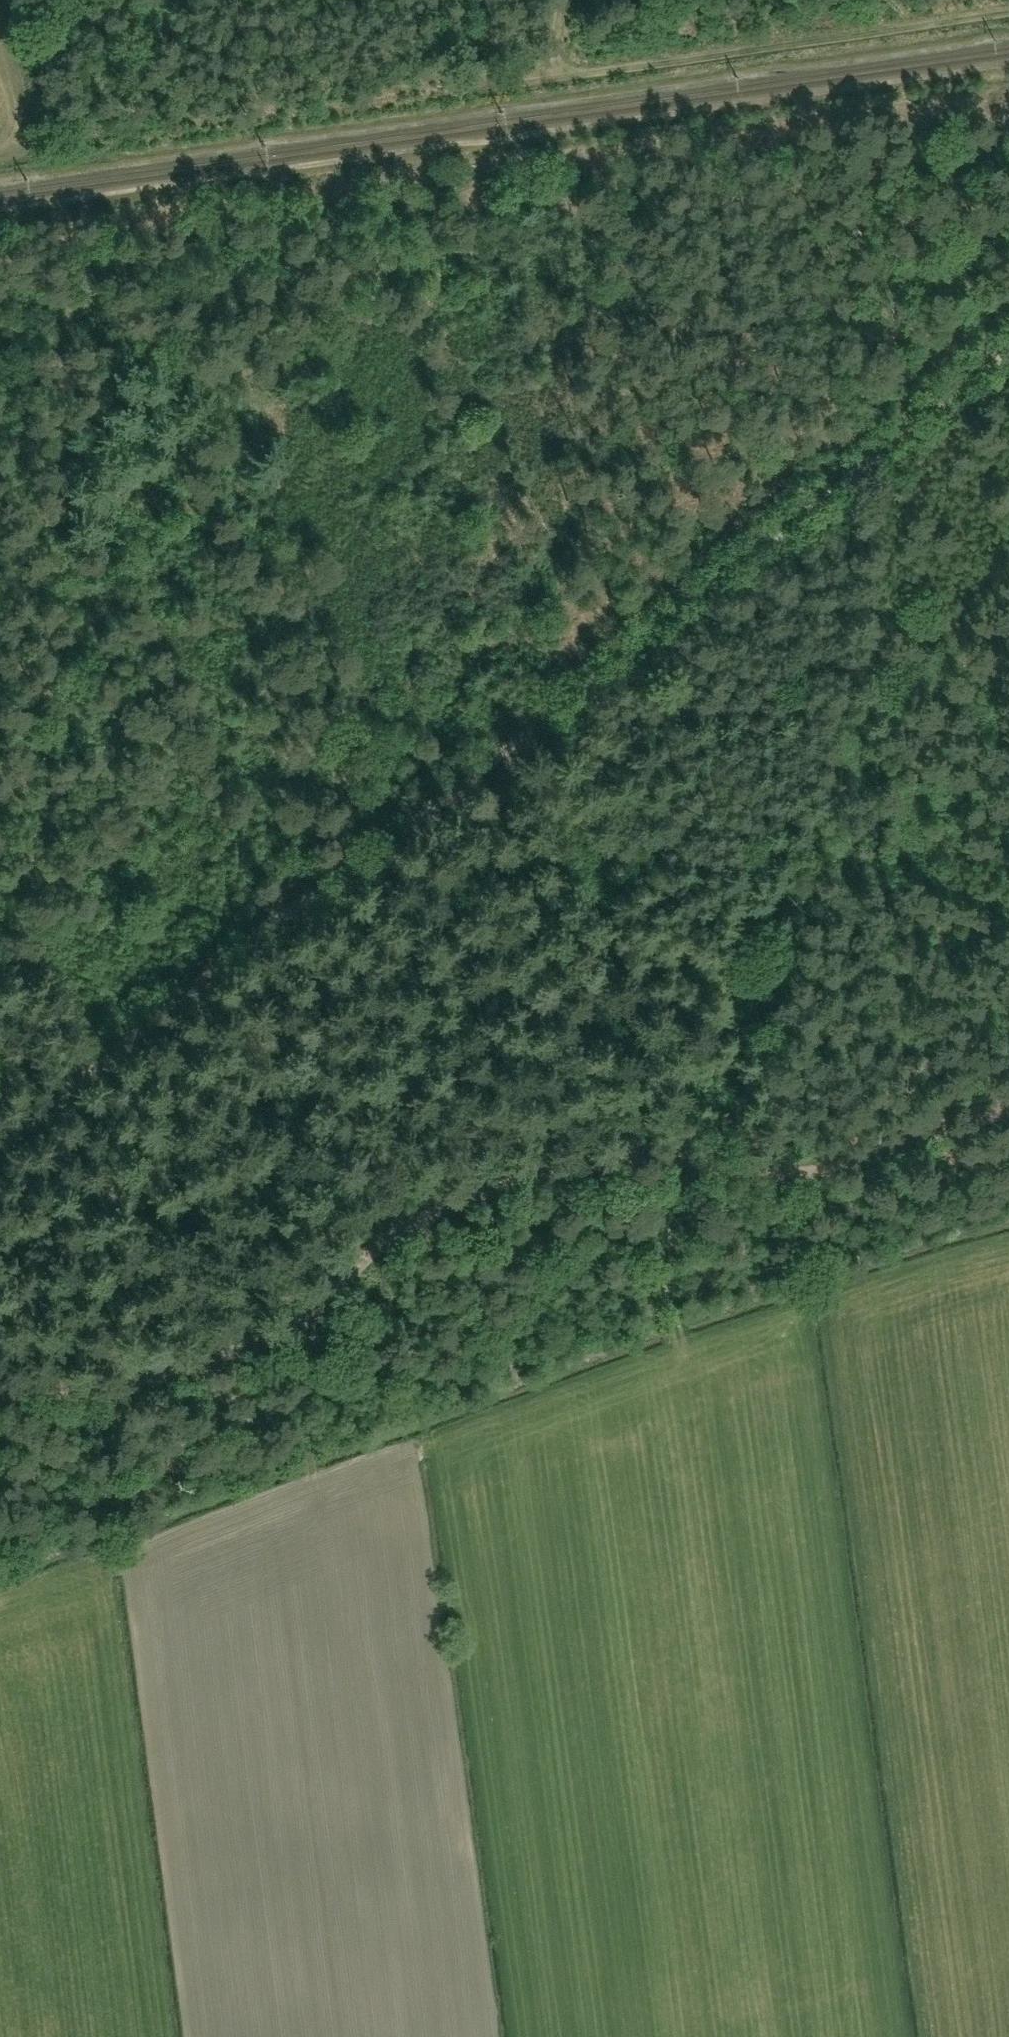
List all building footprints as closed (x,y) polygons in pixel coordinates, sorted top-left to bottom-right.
[(471,64),(473,74),(486,71),(485,62),(471,64)] [(497,75),(484,81),(490,92),(502,87),(497,75)]
